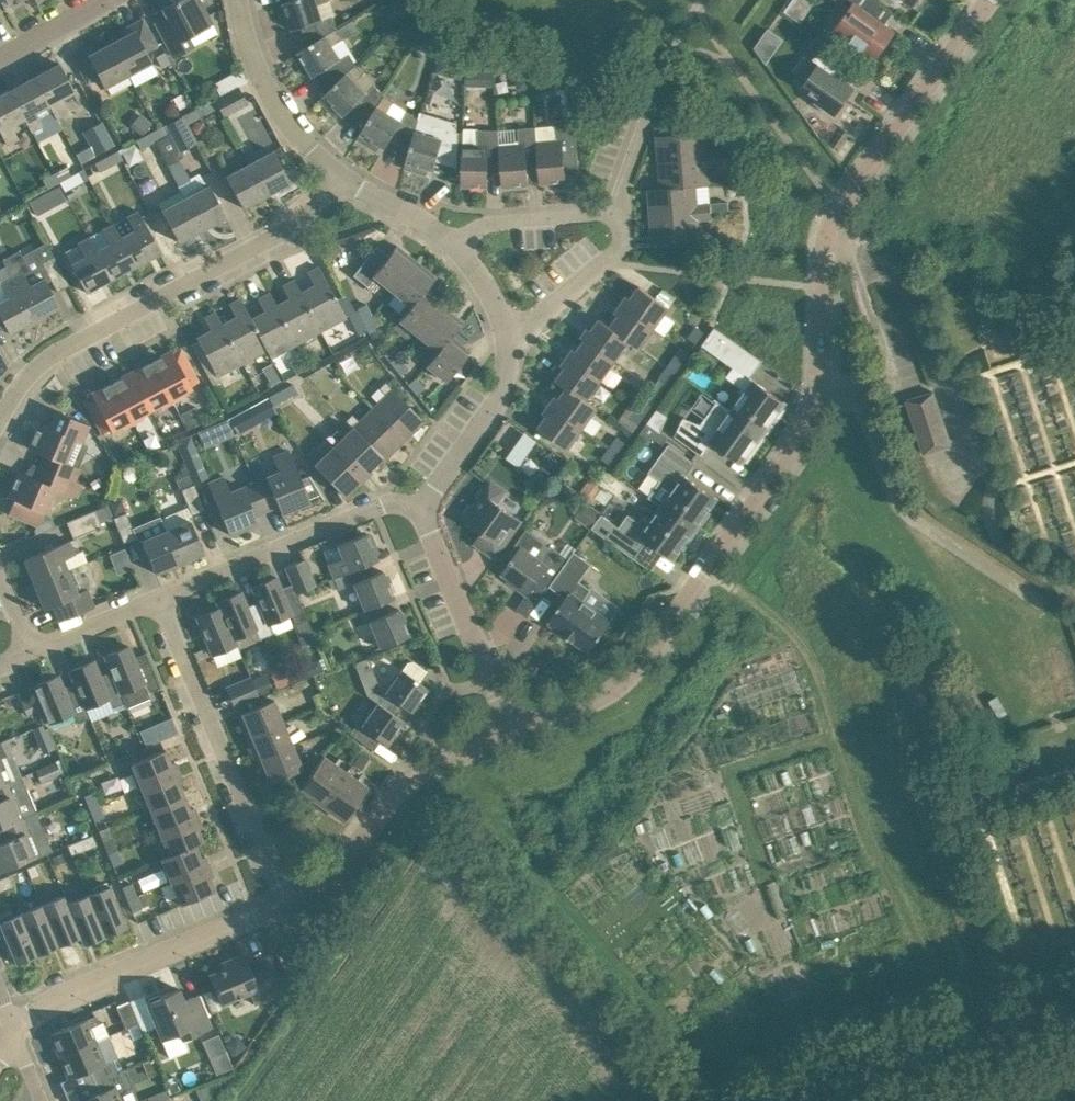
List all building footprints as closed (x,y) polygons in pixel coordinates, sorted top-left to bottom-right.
[(155,22),(173,56),(193,45),(192,44),(190,46),(185,37),(211,22),(202,6),(208,3),(206,0),(176,0),(162,7),(167,16),(155,22)] [(307,45),(336,28),(331,15),(322,18),(317,3),(326,0),(288,0),(277,4),(283,21),(290,18),(293,29),(302,26),(307,45)] [(412,12),(410,9),(406,0),(398,0),(393,3),(401,18),(412,12)] [(784,11),(800,22),(814,3),(809,0),(792,0),(784,11)] [(878,0),(838,0),(849,8),(834,29),(875,59),(896,30),(871,12),(879,1),(878,0)] [(428,24),(416,14),(407,26),(419,35),(428,24)] [(133,31),(111,42),(128,74),(150,62),(144,51),(157,45),(143,18),(130,25),(133,31)] [(307,45),(293,55),(302,70),(308,66),(314,76),(316,75),(327,92),(356,63),(354,61),(357,59),(342,36),(336,28),(307,45)] [(435,45),(424,35),(417,43),(427,52),(435,45)] [(805,52),(819,62),(803,84),(810,89),(810,90),(812,92),(810,94),(821,109),(824,107),(835,114),(856,86),(845,78),(855,64),(816,37),(805,52)] [(128,74),(111,42),(89,54),(86,48),(73,55),(87,82),(100,75),(105,85),(128,74)] [(435,71),(447,74),(451,60),(438,57),(435,71)] [(33,76),(48,104),(55,117),(66,111),(59,98),(74,90),(59,63),(33,76)] [(351,108),(366,123),(383,94),(375,85),(367,93),(355,81),(364,72),(356,63),(327,92),(319,99),(332,112),(337,107),(345,115),(351,108)] [(234,87),(238,85),(246,81),(240,69),(228,75),(234,87)] [(481,71),(466,70),(466,85),(481,86),(481,71)] [(523,90),(532,89),(530,72),(516,73),(517,84),(523,90)] [(33,76),(8,90),(23,117),(31,131),(42,124),(35,111),(48,104),(33,76)] [(215,98),(224,116),(248,104),(238,85),(234,87),(215,98)] [(8,90),(0,94),(0,132),(6,144),(17,138),(10,124),(23,117),(8,90)] [(390,139),(409,151),(418,118),(392,103),(394,101),(383,94),(366,123),(357,138),(372,147),(376,141),(385,147),(390,139)] [(213,99),(183,115),(187,123),(217,107),(213,99)] [(409,151),(404,167),(421,172),(423,166),(434,169),(437,160),(457,166),(458,131),(458,120),(421,109),(418,118),(409,151)] [(150,132),(155,141),(170,133),(180,152),(197,142),(187,123),(183,115),(150,132)] [(76,153),(81,162),(113,145),(101,122),(83,131),(91,145),(76,153)] [(537,141),(539,162),(541,182),(566,180),(565,171),(579,170),(575,122),(559,124),(561,139),(537,141)] [(502,173),(503,185),(528,183),(527,163),(539,162),(537,141),(536,125),(517,127),(517,128),(498,130),(500,144),(502,173)] [(502,173),(500,144),(498,130),(498,129),(464,128),(462,185),(487,185),(488,172),(502,173)] [(661,145),(658,149),(659,162),(707,158),(720,157),(719,148),(706,149),(704,131),(660,135),(661,145)] [(136,140),(141,148),(155,141),(150,132),(136,140)] [(94,162),(99,172),(123,160),(118,150),(94,162)] [(273,150),(249,163),(266,194),(290,181),(273,150)] [(707,158),(659,162),(660,175),(664,179),(665,187),(696,184),(709,183),(707,167),(721,166),(720,157),(707,158)] [(266,194),(249,163),(226,176),(242,207),(266,194)] [(54,172),(59,181),(71,175),(66,166),(54,172)] [(83,168),(71,175),(59,181),(58,182),(63,191),(88,178),(83,168)] [(47,188),(58,182),(59,181),(54,172),(42,179),(47,188)] [(652,198),(649,202),(650,215),(711,211),(711,202),(698,203),(696,184),(665,187),(652,188),(652,198)] [(209,185),(185,198),(202,228),(225,216),(209,185)] [(48,208),(41,195),(30,201),(37,214),(48,208)] [(202,228),(185,198),(162,211),(178,241),(202,228)] [(114,225),(135,264),(160,251),(139,211),(127,218),(114,225)] [(711,211),(650,215),(651,229),(655,232),(656,242),(701,238),(699,219),(712,218),(711,211)] [(109,243),(95,250),(110,278),(135,264),(114,225),(114,224),(102,230),(109,243)] [(110,278),(95,250),(88,238),(76,245),(82,257),(71,263),(85,291),(110,278)] [(69,284),(45,239),(33,245),(56,291),(69,284)] [(381,282),(392,290),(415,260),(403,250),(400,254),(393,248),(388,255),(376,245),(353,274),(374,291),(381,282)] [(0,257),(5,265),(34,318),(59,305),(45,279),(41,272),(34,275),(19,247),(0,257)] [(392,290),(410,305),(421,294),(432,279),(425,274),(428,270),(415,260),(392,290)] [(7,328),(9,332),(34,318),(5,265),(0,268),(0,283),(8,297),(0,302),(0,331),(7,328)] [(301,291),(321,329),(346,316),(319,265),(307,271),(314,284),(301,291)] [(276,304),(297,343),(321,329),(301,291),(294,279),(283,285),(289,297),(276,304)] [(621,303),(654,327),(669,306),(640,285),(631,297),(627,295),(621,303)] [(251,318),(267,348),(271,356),(297,343),(276,304),(269,292),(258,298),(264,310),(251,318)] [(399,319),(418,335),(442,305),(430,295),(427,299),(421,294),(410,305),(399,319)] [(235,316),(222,323),(242,361),(267,348),(251,318),(240,298),(229,304),(235,316)] [(361,306),(356,309),(362,319),(371,315),(365,303),(361,306)] [(611,326),(629,339),(640,347),(654,327),(621,303),(615,312),(618,315),(611,326)] [(418,335),(437,350),(450,335),(459,324),(452,319),(455,315),(442,305),(418,335)] [(357,335),(367,330),(362,320),(356,309),(354,310),(347,314),(357,335)] [(242,361),(222,323),(215,311),(204,317),(211,329),(196,337),(217,375),(242,361)] [(371,315),(362,319),(367,330),(368,331),(377,327),(371,315)] [(585,339),(615,360),(629,339),(611,326),(600,318),(592,330),(588,327),(582,336),(585,339)] [(687,337),(696,343),(704,332),(695,326),(687,337)] [(715,326),(702,344),(729,363),(734,366),(727,376),(742,387),(739,390),(744,394),(732,411),(765,434),(778,416),(775,414),(784,401),(750,377),(762,360),(742,345),(715,326)] [(437,350),(426,364),(445,380),(467,354),(459,348),(462,345),(450,335),(437,350)] [(568,356),(600,379),(615,360),(585,339),(577,350),(574,347),(568,356)] [(400,358),(392,347),(384,354),(392,364),(400,358)] [(180,348),(172,352),(177,361),(185,356),(180,348)] [(171,350),(151,361),(171,397),(175,406),(188,399),(183,390),(190,387),(189,385),(185,377),(181,369),(177,361),(172,352),(171,350)] [(674,355),(667,365),(676,372),(683,361),(674,355)] [(185,356),(177,361),(181,369),(189,364),(185,356)] [(567,387),(587,399),(600,379),(568,356),(561,365),(565,367),(557,379),(567,387)] [(400,358),(392,364),(400,374),(408,368),(400,358)] [(151,361),(131,372),(151,408),(171,397),(151,361)] [(189,364),(181,369),(185,377),(194,373),(189,364)] [(667,365),(658,377),(667,384),(676,372),(667,365)] [(131,372),(111,383),(131,419),(151,408),(131,372)] [(194,373),(185,377),(189,385),(198,381),(194,373)] [(423,387),(414,377),(407,383),(416,394),(423,387)] [(373,407),(402,437),(408,430),(411,433),(424,420),(386,381),(378,388),(385,395),(373,407)] [(111,383),(91,393),(92,395),(97,403),(101,412),(106,420),(110,428),(110,429),(131,419),(111,383)] [(292,384),(269,396),(274,405),(297,392),(292,384)] [(556,395),(550,404),(583,428),(598,407),(587,399),(567,387),(560,398),(556,395)] [(652,387),(641,402),(649,408),(660,393),(652,387)] [(947,431),(934,391),(906,400),(920,440),(947,431)] [(92,395),(84,399),(89,408),(97,403),(92,395)] [(273,405),(269,396),(249,407),(256,420),(276,409),(273,405)] [(683,416),(675,435),(702,455),(712,441),(741,462),(750,450),(753,452),(765,434),(732,411),(717,400),(700,423),(683,416)] [(641,402),(630,417),(638,424),(649,408),(641,402)] [(97,403),(89,408),(93,416),(101,412),(97,403)] [(583,428),(550,404),(543,412),(547,415),(539,427),(568,448),(583,428)] [(180,413),(187,429),(204,421),(197,405),(180,413)] [(394,444),(402,437),(373,407),(360,420),(353,413),(346,419),(353,426),(384,458),(397,447),(394,444)] [(39,423),(28,447),(59,460),(54,471),(75,480),(80,469),(64,462),(74,439),(81,442),(89,424),(56,410),(49,427),(39,423)] [(101,412),(93,416),(98,424),(106,420),(101,412)] [(106,420),(98,424),(102,432),(110,428),(106,420)] [(384,458),(353,426),(341,438),(334,431),(320,445),(327,452),(314,464),(343,494),(381,457),(383,459),(384,458)] [(506,456),(519,465),(537,439),(524,430),(506,456)] [(207,478),(189,435),(179,440),(197,482),(207,478)] [(617,435),(609,447),(618,453),(626,442),(617,435)] [(669,443),(648,471),(660,480),(649,496),(663,506),(697,530),(710,512),(707,510),(716,497),(686,475),(695,462),(669,443)] [(609,447),(601,458),(610,464),(618,453),(609,447)] [(267,479),(255,484),(266,510),(278,505),(281,512),(309,501),(308,498),(321,493),(309,474),(300,478),(288,451),(274,457),(280,472),(269,476),(266,477),(267,479)] [(548,452),(538,461),(548,473),(559,464),(548,452)] [(18,471),(8,495),(14,498),(8,512),(36,524),(34,531),(35,534),(55,526),(52,519),(44,511),(55,486),(78,496),(83,484),(75,480),(54,471),(38,464),(32,477),(18,471)] [(161,518),(166,530),(179,562),(203,552),(188,516),(206,509),(189,469),(174,475),(180,489),(182,488),(189,506),(161,518)] [(590,476),(582,488),(597,498),(605,486),(590,476)] [(266,510),(255,484),(243,489),(242,486),(229,492),(223,477),(209,483),(229,534),(257,522),(254,515),(266,510)] [(498,503),(507,490),(491,479),(463,517),(483,531),(478,537),(486,543),(482,549),(495,558),(522,520),(498,503)] [(663,506),(651,522),(643,516),(639,521),(628,513),(619,526),(601,514),(592,527),(634,557),(647,540),(673,558),(681,546),(684,548),(697,530),(663,506)] [(66,520),(73,536),(102,524),(95,508),(66,520)] [(113,516),(124,543),(136,538),(125,511),(113,516)] [(519,549),(502,573),(509,578),(507,580),(527,594),(535,583),(545,590),(541,595),(542,596),(550,585),(569,558),(551,545),(550,546),(546,544),(548,541),(527,527),(514,545),(519,549)] [(179,562),(166,530),(141,540),(155,572),(179,562)] [(334,577),(369,562),(377,559),(366,532),(337,544),(342,556),(328,563),(334,577)] [(33,582),(34,583),(86,562),(81,550),(76,553),(70,540),(46,550),(44,545),(29,551),(31,556),(24,559),(33,582)] [(548,621),(563,632),(563,633),(573,641),(574,640),(589,650),(610,620),(583,601),(591,589),(579,580),(591,563),(574,551),(569,558),(550,585),(566,597),(548,621)] [(294,587),(296,593),(315,585),(304,558),(285,566),(294,587)] [(86,562),(34,583),(27,586),(31,595),(37,592),(44,607),(52,603),(59,619),(93,605),(86,587),(95,584),(86,562)] [(364,609),(385,600),(393,597),(382,570),(374,573),(369,562),(334,577),(339,589),(353,582),(364,609)] [(261,606),(268,623),(290,614),(294,623),(296,622),(303,638),(314,633),(296,593),(294,587),(282,592),(275,575),(252,586),(261,606)] [(240,591),(217,601),(219,607),(232,638),(255,628),(259,638),(272,633),(268,623),(261,606),(249,611),(240,591)] [(385,600),(364,609),(358,612),(362,623),(368,620),(379,647),(409,635),(398,608),(389,611),(385,600)] [(235,644),(219,607),(197,616),(212,654),(235,644)] [(150,696),(148,691),(160,686),(145,652),(144,652),(146,657),(135,662),(128,645),(105,655),(113,675),(125,702),(127,705),(150,696)] [(69,670),(76,686),(85,707),(109,697),(113,707),(125,702),(113,675),(101,680),(93,660),(69,670)] [(373,670),(360,676),(367,695),(373,699),(377,702),(395,715),(402,705),(410,710),(427,687),(419,681),(427,670),(413,660),(406,662),(396,675),(385,692),(381,688),(373,670)] [(271,674),(277,688),(291,682),(282,663),(272,668),(274,673),(271,674)] [(89,716),(85,707),(76,686),(65,691),(58,674),(34,684),(49,721),(72,712),(76,722),(89,716)] [(226,686),(235,706),(258,697),(250,676),(226,686)] [(311,696),(317,708),(327,704),(321,691),(311,696)] [(247,737),(252,735),(282,722),(272,698),(241,712),(245,720),(241,722),(247,737)] [(356,722),(349,732),(372,748),(379,739),(386,744),(403,720),(395,715),(377,702),(361,725),(356,722)] [(332,716),(327,704),(317,708),(322,720),(332,716)] [(251,744),(257,759),(292,744),(282,722),(252,735),(255,743),(251,744)] [(156,741),(150,725),(139,730),(145,745),(156,741)] [(22,776),(11,749),(13,747),(9,737),(0,741),(0,784),(22,776)] [(282,776),(301,768),(299,763),(292,744),(257,759),(263,774),(267,772),(270,780),(282,776)] [(131,762),(141,786),(178,770),(174,760),(170,762),(164,749),(131,762)] [(308,774),(299,787),(321,804),(350,763),(341,757),(336,764),(322,754),(319,759),(308,774)] [(301,768),(302,769),(308,774),(319,759),(315,757),(299,763),(301,768)] [(35,770),(40,783),(61,774),(55,761),(35,770)] [(350,763),(321,804),(343,820),(367,786),(353,776),(358,769),(350,763)] [(301,768),(282,776),(292,783),(302,769),(301,768)] [(308,774),(302,769),(292,783),(299,787),(308,774)] [(141,786),(150,808),(184,795),(178,782),(182,780),(178,770),(141,786)] [(36,812),(37,812),(22,776),(0,784),(0,827),(36,812)] [(84,795),(90,807),(99,804),(93,791),(84,795)] [(184,795),(150,808),(159,831),(197,816),(193,806),(189,808),(184,795)] [(90,807),(95,820),(104,816),(99,804),(90,807)] [(34,858),(52,850),(36,812),(0,827),(0,832),(3,840),(0,842),(0,870),(33,856),(34,858)] [(159,831),(169,854),(195,844),(203,841),(197,827),(201,826),(197,816),(159,831)] [(99,830),(108,852),(116,849),(107,827),(99,830)] [(92,834),(85,837),(89,847),(96,844),(92,834)] [(85,837),(77,840),(82,850),(89,847),(85,837)] [(67,845),(72,855),(82,850),(77,840),(67,845)] [(161,857),(170,880),(208,865),(204,855),(200,856),(195,844),(169,854),(161,857)] [(108,852),(113,864),(121,861),(116,849),(108,852)] [(26,867),(30,877),(39,874),(40,877),(53,871),(48,858),(26,867)] [(170,880),(180,903),(214,890),(208,876),(212,875),(208,865),(170,880)] [(0,878),(0,884),(2,889),(13,885),(9,874),(0,878)] [(122,886),(127,899),(136,895),(130,883),(122,886)] [(87,894),(105,935),(126,926),(109,885),(87,894)] [(66,902),(79,936),(83,944),(105,935),(87,894),(66,902)] [(41,904),(58,945),(79,936),(66,902),(63,895),(41,904)] [(127,899),(132,911),(141,907),(136,895),(127,899)] [(18,913),(27,934),(35,954),(58,945),(41,904),(18,913)] [(7,942),(27,934),(18,913),(0,921),(0,926),(7,942)] [(7,942),(15,963),(35,954),(27,934),(7,942)] [(250,969),(244,953),(230,958),(233,964),(209,975),(221,1003),(249,991),(254,1004),(280,993),(267,962),(250,969)] [(157,995),(177,987),(168,967),(149,976),(157,995)] [(171,990),(146,1001),(146,1002),(152,1015),(154,1021),(156,1024),(158,1030),(161,1038),(169,1056),(186,1049),(182,1038),(211,1026),(206,1014),(198,994),(183,1000),(182,1000),(182,1001),(176,1003),(171,990)] [(95,1015),(50,1034),(59,1055),(94,1041),(94,1040),(109,1034),(103,1019),(97,1021),(95,1015)] [(217,1033),(202,1039),(214,1072),(230,1066),(217,1033)] [(94,1041),(59,1055),(68,1077),(84,1071),(89,1069),(94,1080),(117,1070),(122,1068),(108,1035),(94,1041)] [(78,1100),(121,1100),(117,1093),(125,1090),(117,1070),(94,1080),(99,1092),(78,1100)] [(145,1095),(147,1100),(169,1100),(166,1090),(145,1095)]
